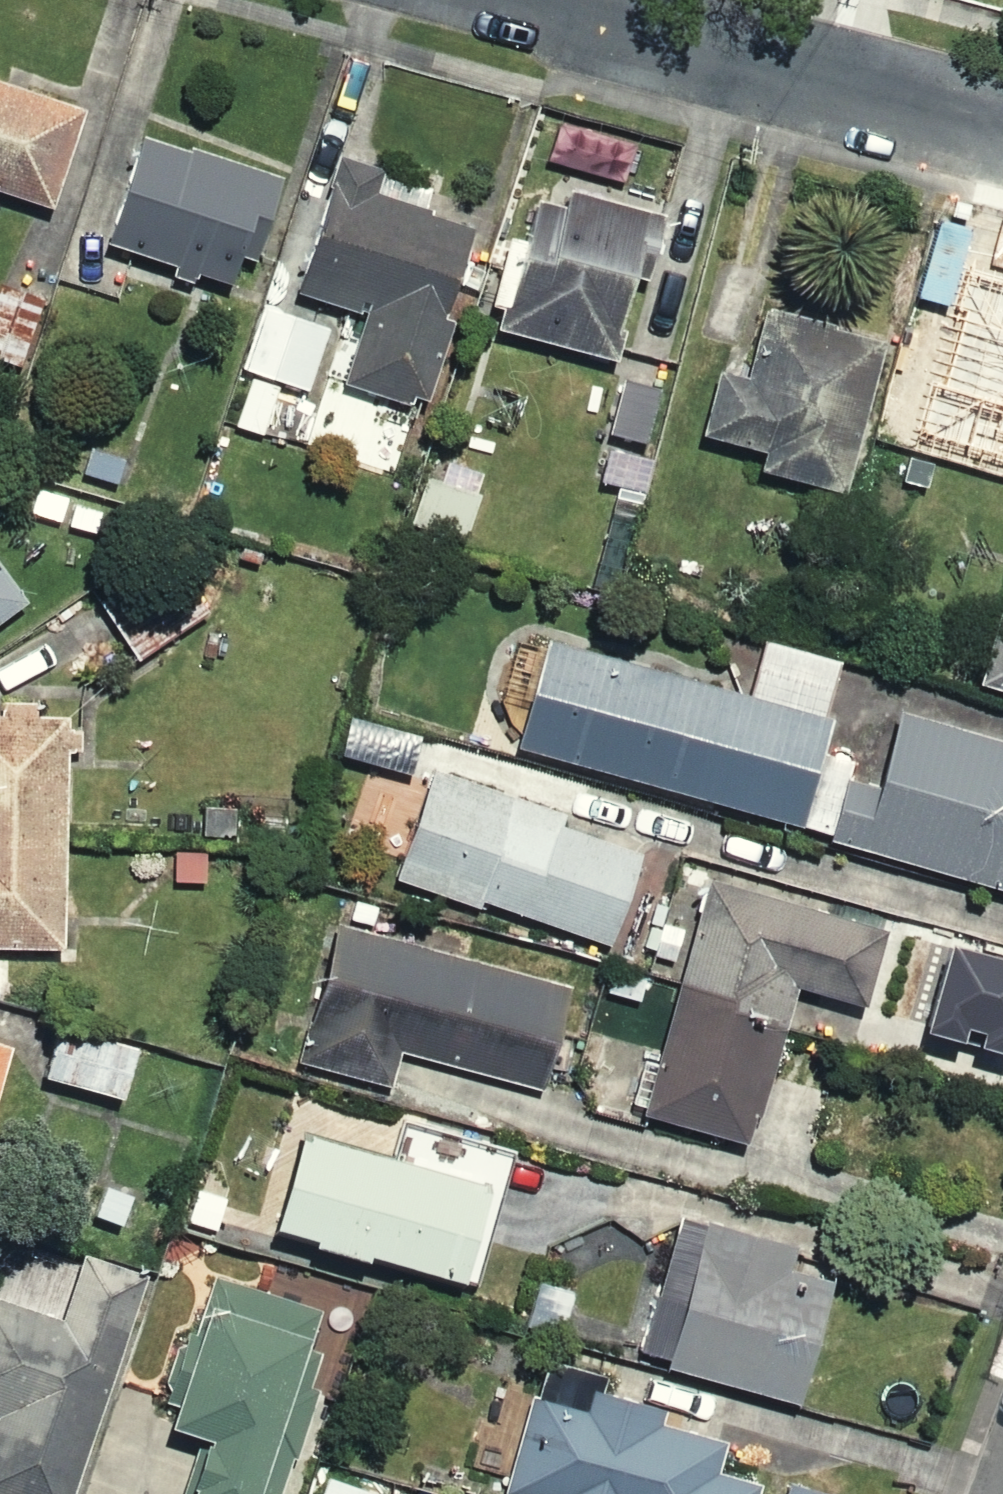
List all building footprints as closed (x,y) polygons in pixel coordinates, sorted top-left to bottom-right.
[(0,82),(0,199),(39,211),(73,106),(0,82)] [(124,131),(93,243),(224,280),(231,253),(261,262),(284,176),(124,131)] [(252,293),(228,368),(238,372),(217,434),(257,447),(277,384),(309,395),(315,376),(413,408),(473,223),(319,173),(277,301),(252,293)] [(651,274),(665,200),(522,173),(493,326),(600,346),(614,268),(651,274)] [(36,302),(0,291),(0,366),(14,371),(36,302)] [(862,339),(753,318),(742,372),(707,365),(692,440),(748,451),(744,471),(832,488),(862,339)] [(934,441),(960,352),(903,335),(877,425),(934,441)] [(660,373),(608,364),(596,437),(648,446),(660,373)] [(986,382),(974,434),(1002,441),(1002,386),(986,382)] [(481,484),(410,464),(394,524),(465,543),(481,484)] [(202,608),(165,557),(95,607),(132,659),(202,608)] [(18,596),(0,572),(0,609),(18,596)] [(980,609),(963,671),(1002,682),(1002,615),(980,609)] [(840,654),(755,632),(738,696),(525,641),(494,758),(1002,889),(1002,736),(883,705),(867,765),(814,752),(840,654)] [(0,704),(0,944),(58,945),(61,705),(0,704)] [(648,847),(418,775),(387,874),(617,946),(648,847)] [(693,873),(627,1106),(736,1137),(781,980),(852,1000),(874,925),(693,873)] [(305,922),(275,1052),(384,1077),(391,1047),(532,1080),(555,981),(305,922)] [(133,1048),(43,1027),(29,1085),(120,1106),(133,1048)] [(476,1172),(287,1121),(259,1225),(448,1275),(476,1172)] [(788,1232),(668,1202),(630,1348),(787,1388),(817,1271),(780,1262),(788,1232)] [(0,1307),(0,1493),(61,1493),(136,1283),(65,1258),(42,1322),(0,1307)] [(184,1304),(145,1420),(184,1433),(164,1492),(169,1493),(267,1493),(327,1314),(212,1275),(200,1309),(184,1304)] [(652,1401),(576,1379),(570,1400),(532,1389),(502,1493),(733,1493),(737,1479),(699,1468),(707,1438),(646,1421),(652,1401)] [(389,1490),(320,1467),(311,1493),(388,1493),(389,1490)] [(786,1484),(783,1493),(820,1493),(786,1484)]
